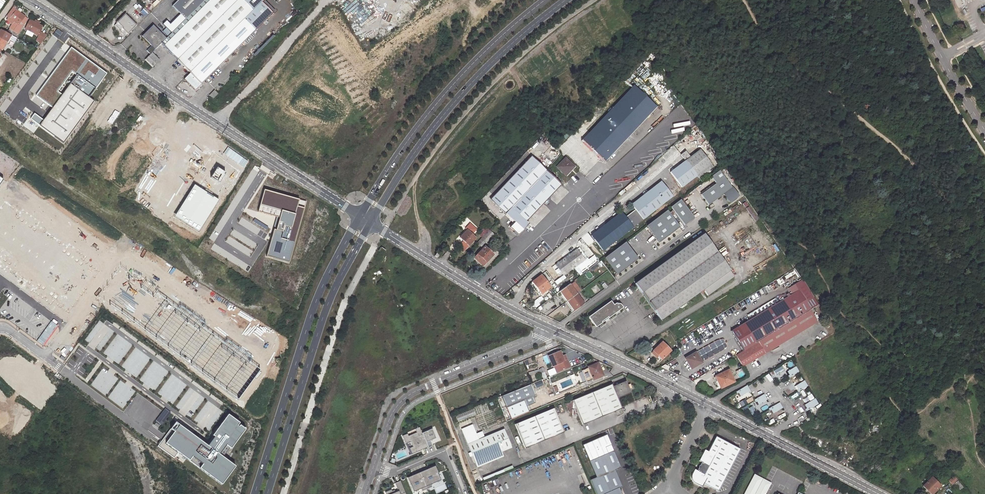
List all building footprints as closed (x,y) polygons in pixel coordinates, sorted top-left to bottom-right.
[(162,43),(178,59),(236,0),(204,0),(185,20),(171,33),(168,37),(166,39),(164,40),(162,43)] [(204,0),(178,0),(172,6),(185,20),(204,0)] [(252,10),(243,0),(236,0),(178,59),(191,73),(244,19),(252,10)] [(252,10),(263,21),(264,21),(273,12),(262,1),(264,0),(243,0),(252,10)] [(12,24),(20,13),(18,11),(13,7),(7,16),(9,17),(7,18),(9,19),(7,21),(12,24)] [(244,19),(255,30),(263,21),(252,10),(244,19)] [(18,33),(23,25),(20,23),(25,17),(25,16),(20,13),(12,24),(9,28),(18,33)] [(123,27),(128,32),(135,25),(124,14),(117,22),(123,27)] [(25,17),(20,23),(23,25),(28,19),(25,17)] [(244,19),(191,73),(186,77),(198,88),(255,30),(244,19)] [(39,25),(35,22),(30,20),(26,29),(37,34),(41,26),(39,25)] [(153,25),(142,36),(152,46),(153,44),(156,48),(162,43),(164,40),(161,37),(162,35),(153,25)] [(128,32),(123,27),(120,31),(125,36),(128,32)] [(162,31),(168,37),(171,33),(166,28),(162,31)] [(9,40),(11,36),(6,33),(0,30),(0,50),(2,51),(7,42),(8,42),(9,40)] [(47,35),(40,32),(36,41),(40,44),(47,35)] [(36,95),(52,106),(70,83),(90,98),(108,74),(71,48),(36,95)] [(151,67),(158,60),(151,53),(145,60),(151,67)] [(70,83),(52,106),(38,125),(65,145),(96,102),(90,98),(70,83)] [(632,87),(581,142),(604,164),(656,108),(632,87)] [(213,99),(218,94),(214,90),(209,95),(213,99)] [(686,160),(671,172),(682,186),(706,168),(709,170),(713,167),(700,149),(690,157),(686,151),(681,155),(686,160)] [(239,171),(213,152),(201,172),(206,175),(198,188),(215,199),(223,186),(228,189),(239,171)] [(505,214),(538,179),(545,171),(531,158),(491,201),(505,214)] [(569,171),(574,166),(565,158),(557,167),(567,176),(571,172),(569,171)] [(715,183),(700,194),(708,205),(723,194),(728,201),(737,195),(719,170),(710,176),(715,183)] [(526,221),(543,203),(545,205),(548,201),(546,200),(560,185),(545,171),(538,179),(505,214),(514,223),(510,228),(514,232),(514,234),(515,235),(518,235),(518,236),(529,224),(526,221)] [(635,209),(625,217),(621,212),(591,235),(602,250),(632,227),(642,219),(672,195),(660,181),(631,203),(635,209)] [(198,188),(194,185),(174,216),(198,232),(218,201),(215,199),(198,188)] [(306,200),(263,188),(257,210),(275,215),(264,255),(288,262),(306,200)] [(435,210),(451,198),(446,192),(443,194),(441,192),(429,201),(435,210)] [(452,211),(460,202),(458,199),(449,208),(452,211)] [(0,210),(0,261),(69,312),(101,270),(7,200),(0,210)] [(684,225),(694,218),(680,200),(670,207),(684,225)] [(646,226),(659,242),(679,227),(667,210),(646,226)] [(468,246),(475,239),(467,231),(460,238),(463,241),(461,243),(465,247),(467,245),(468,246)] [(487,243),(493,236),(488,231),(482,238),(487,243)] [(661,319),(704,288),(708,294),(734,275),(703,233),(634,283),(661,319)] [(617,274),(638,259),(625,242),(605,257),(617,274)] [(478,254),(486,262),(493,254),(485,246),(478,254)] [(563,275),(584,259),(576,248),(556,264),(563,275)] [(121,267),(99,297),(238,399),(260,369),(121,267)] [(530,283),(540,295),(550,286),(540,275),(530,283)] [(560,291),(568,301),(577,293),(569,284),(560,291)] [(759,341),(808,311),(806,307),(796,292),(738,328),(742,334),(748,331),(756,343),(759,341)] [(585,303),(577,293),(568,301),(575,310),(585,303)] [(607,303),(614,314),(615,313),(616,308),(621,309),(623,307),(620,303),(615,303),(613,304),(610,301),(607,303)] [(808,311),(817,306),(814,302),(806,307),(808,311)] [(598,325),(605,320),(606,320),(609,318),(609,317),(614,314),(607,303),(588,317),(593,324),(598,325)] [(765,353),(815,323),(808,311),(759,341),(759,342),(736,356),(743,366),(765,353)] [(662,360),(670,351),(662,342),(653,351),(662,360)] [(549,356),(553,366),(555,365),(558,363),(561,370),(571,366),(567,357),(563,358),(563,356),(560,351),(549,356)] [(692,368),(701,362),(695,353),(686,358),(692,368)] [(603,375),(598,363),(588,367),(589,368),(584,370),(589,381),(593,379),(594,379),(603,375)] [(772,370),(775,377),(785,372),(788,377),(798,372),(795,366),(784,371),(781,366),(772,370)] [(734,382),(728,370),(716,376),(716,377),(714,378),(717,384),(719,383),(721,388),(734,382)] [(797,391),(807,386),(804,380),(794,385),(797,391)] [(612,384),(572,400),(583,424),(622,408),(617,398),(630,393),(625,381),(613,386),(612,384)] [(531,385),(502,396),(511,419),(529,412),(527,406),(535,403),(533,397),(535,396),(531,385)] [(738,396),(749,391),(746,385),(735,390),(738,396)] [(762,391),(763,394),(753,398),(756,404),(767,399),(765,396),(767,395),(765,389),(762,391)] [(802,405),(805,410),(817,403),(814,398),(802,405)] [(771,413),(782,408),(779,402),(768,408),(771,413)] [(524,447),(563,432),(553,407),(514,423),(524,447)] [(164,411),(156,421),(157,421),(161,424),(161,425),(169,415),(164,411)] [(175,422),(158,445),(174,458),(178,452),(222,484),(235,466),(223,457),(219,454),(226,445),(229,448),(230,448),(245,427),(227,414),(212,435),(214,436),(207,445),(175,422)] [(475,462),(500,451),(510,447),(503,429),(478,439),(471,424),(461,429),(475,462)] [(424,449),(428,447),(422,433),(420,427),(415,429),(417,432),(409,436),(408,433),(402,435),(406,443),(411,441),(413,446),(410,448),(412,454),(422,450),(422,448),(423,448),(424,449)] [(432,429),(422,433),(428,447),(432,445),(430,441),(436,438),(432,429)] [(705,450),(700,460),(703,462),(698,471),(695,469),(693,474),(692,476),(692,478),(693,481),(695,482),(696,483),(702,487),(704,484),(719,491),(741,449),(716,436),(708,451),(705,450)] [(229,448),(226,445),(219,454),(223,457),(229,448)] [(597,476),(591,479),(598,493),(620,493),(618,488),(620,487),(623,486),(618,475),(619,475),(616,469),(622,466),(615,450),(590,460),(597,476)] [(477,466),(502,455),(500,451),(475,462),(477,466)] [(435,466),(424,470),(425,472),(428,471),(428,469),(433,467),(436,472),(434,473),(435,475),(438,473),(435,466)] [(420,472),(426,486),(431,484),(441,480),(438,473),(435,475),(434,473),(436,472),(433,467),(428,469),(428,471),(425,472),(424,470),(420,472)] [(426,486),(420,472),(416,474),(416,475),(408,478),(410,482),(411,482),(412,483),(410,484),(413,492),(421,488),(426,486)] [(416,475),(416,474),(407,477),(410,484),(412,483),(411,482),(410,482),(408,478),(416,475)] [(744,493),(764,493),(766,493),(772,483),(754,474),(744,493)] [(955,476),(949,481),(952,485),(958,480),(955,476)] [(923,486),(931,493),(932,493),(940,486),(932,477),(923,486)] [(394,483),(397,490),(392,493),(391,490),(384,492),(384,493),(405,493),(403,488),(400,481),(394,483)]
